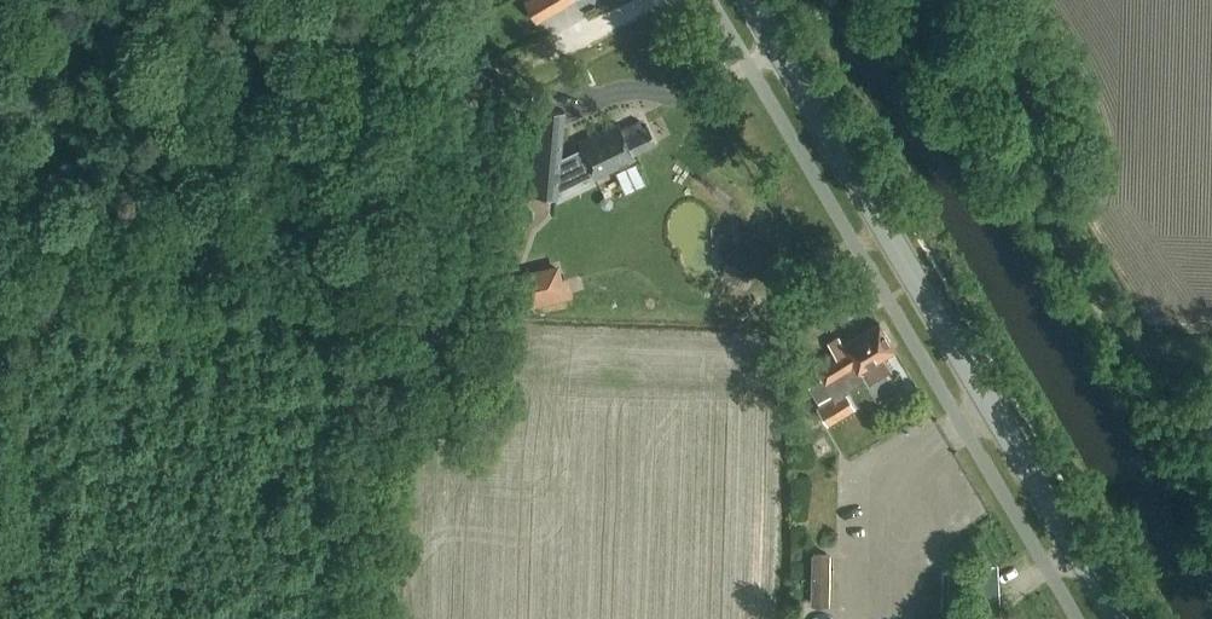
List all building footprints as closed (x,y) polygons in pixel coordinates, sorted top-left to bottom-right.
[(536,23),(576,0),(523,0),(536,23)] [(537,109),(530,195),(557,198),(557,191),(593,174),(596,179),(635,161),(632,154),(655,143),(646,126),(643,128),(640,122),(621,130),(618,123),(578,142),(581,147),(560,157),(564,111),(537,109)] [(515,310),(572,298),(568,277),(560,278),(557,263),(507,273),(515,310)] [(878,324),(843,346),(838,337),(828,343),(834,352),(814,364),(834,397),(817,407),(827,425),(853,409),(844,394),(865,381),(859,371),(894,350),(878,324)]
